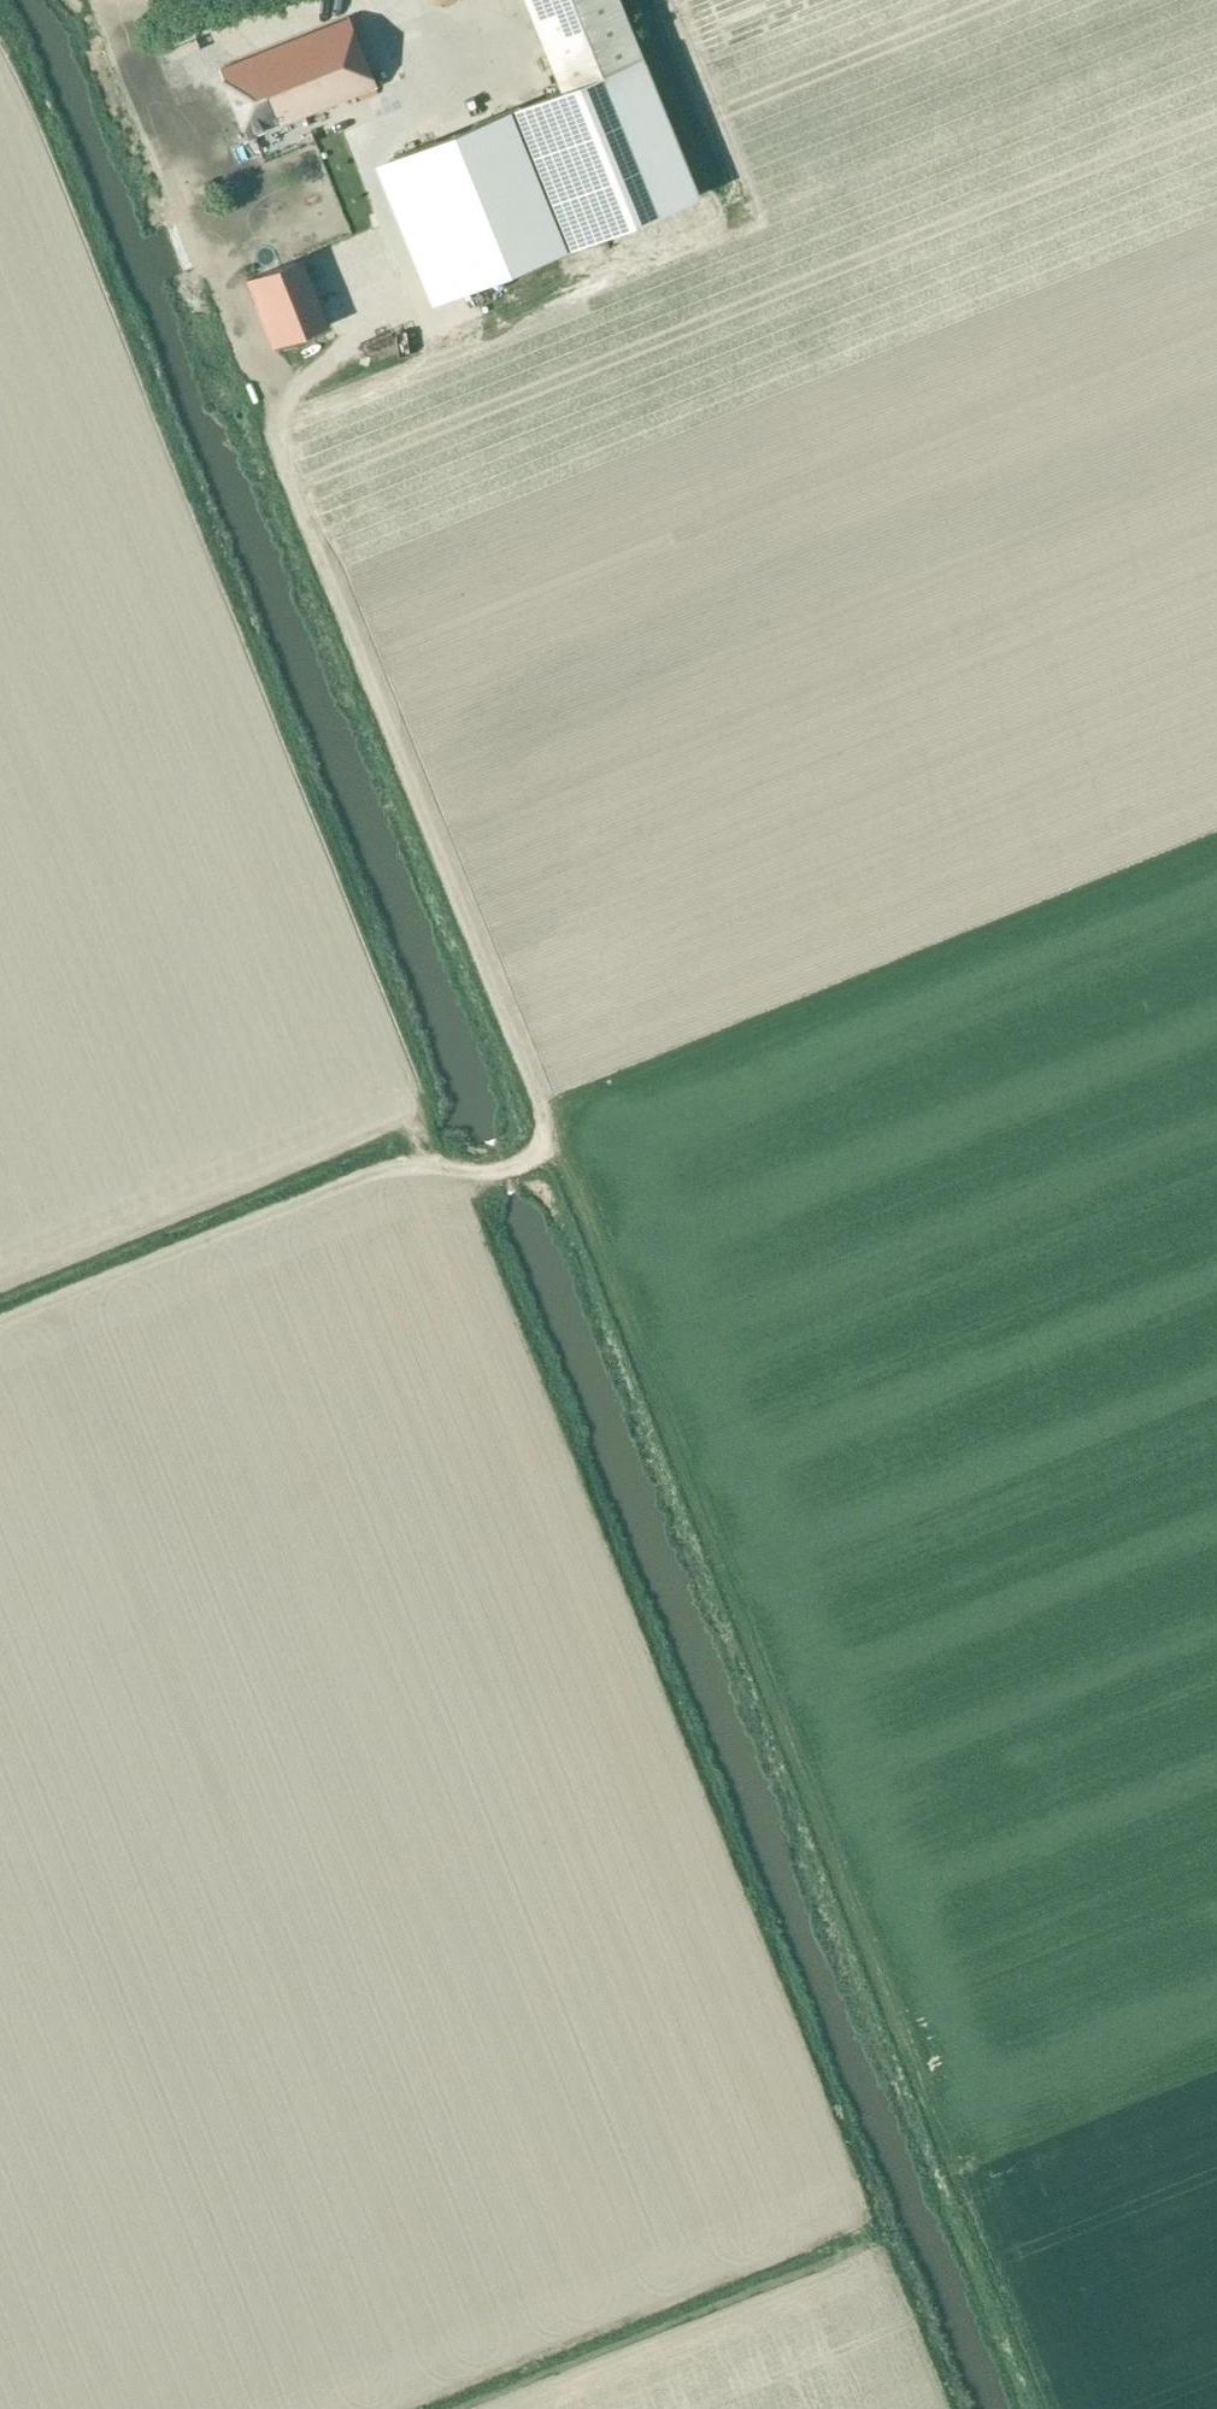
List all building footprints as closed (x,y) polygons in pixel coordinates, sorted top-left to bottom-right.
[(568,97),(521,116),(577,251),(705,198),(622,0),(528,0),(568,97)] [(220,67),(247,137),(378,86),(351,17),(220,67)] [(516,108),(405,155),(461,289),(572,243),(516,108)] [(248,280),(273,345),(331,323),(304,256),(248,280)]
